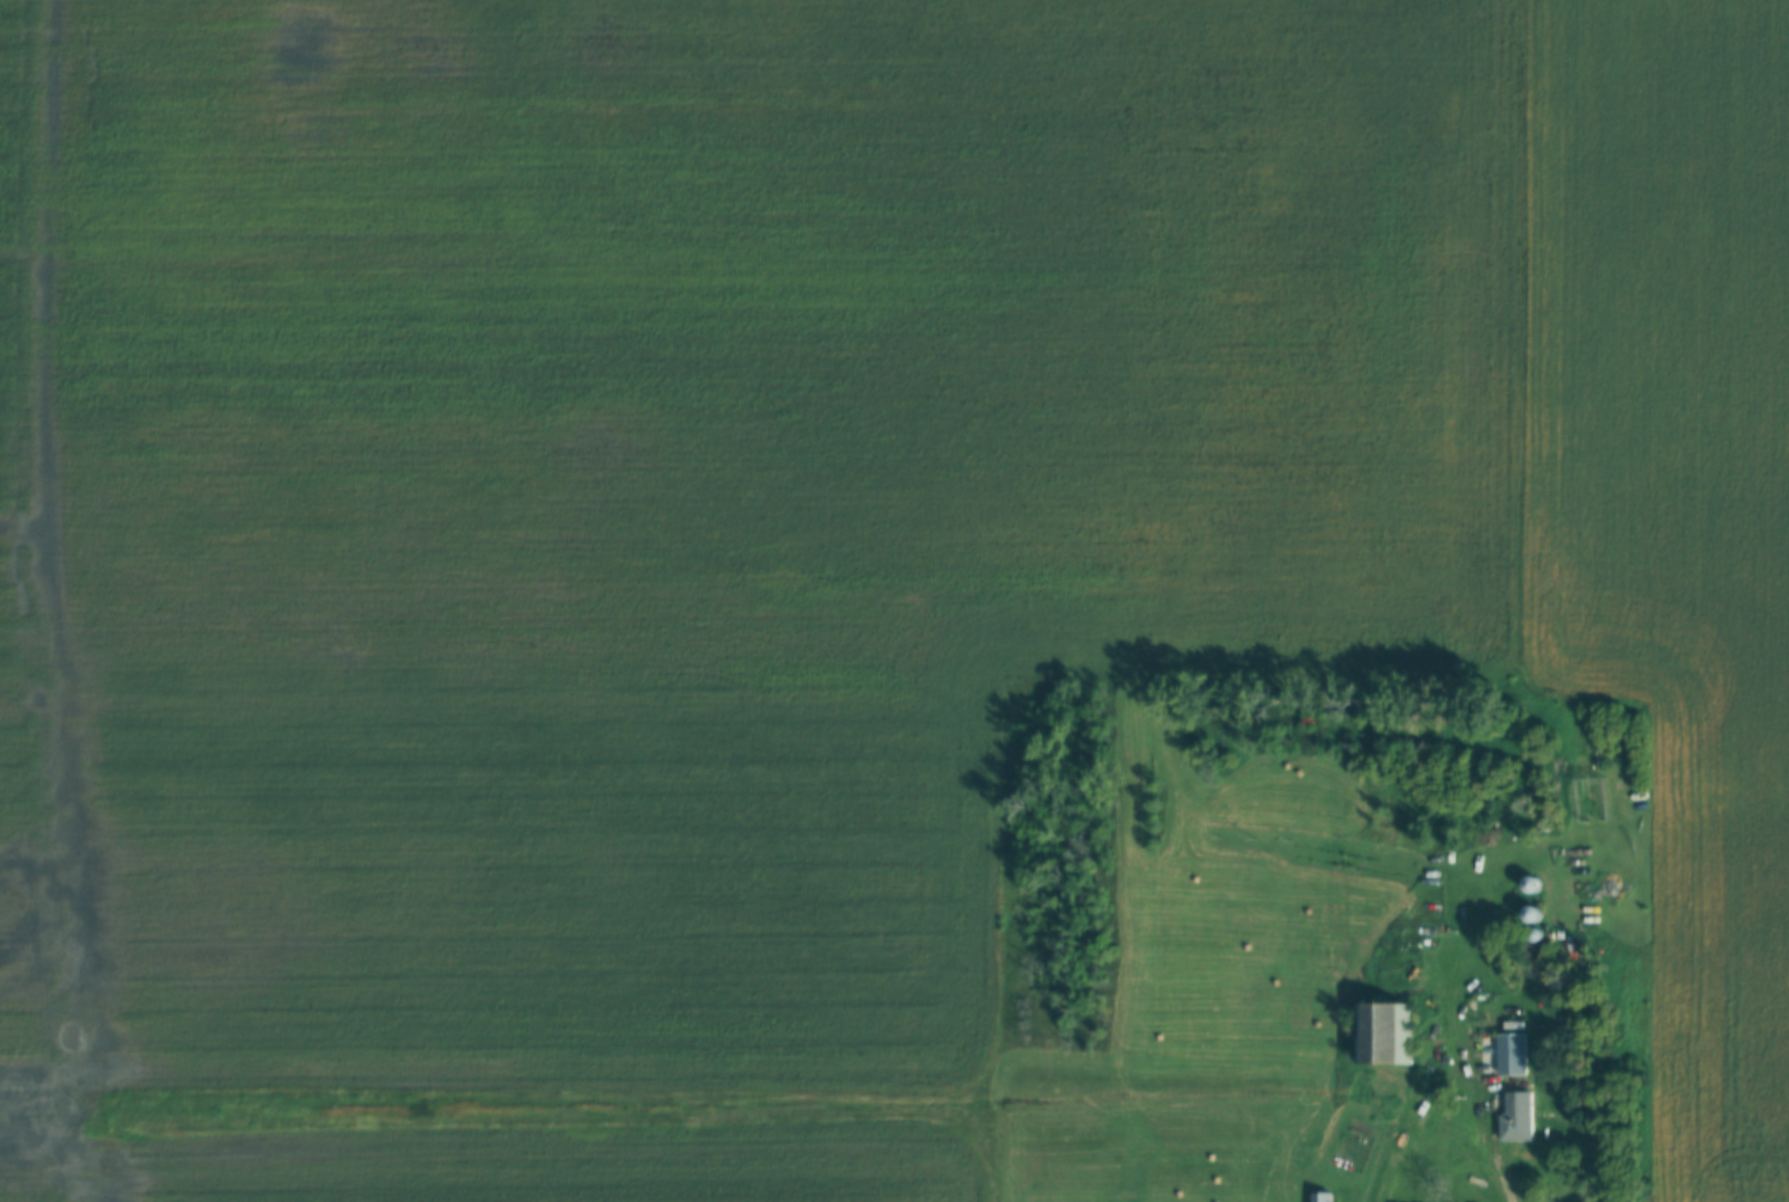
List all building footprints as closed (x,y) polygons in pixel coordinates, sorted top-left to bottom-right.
[(1410,1003),(1354,1003),(1354,1065),(1410,1065),(1410,1003)] [(1496,1034),(1496,1077),(1525,1077),(1525,1034),(1496,1034)] [(1499,1142),(1530,1142),(1530,1093),(1499,1093),(1499,1142)] [(1310,1192),(1310,1201),(1331,1201),(1331,1192),(1310,1192)]
